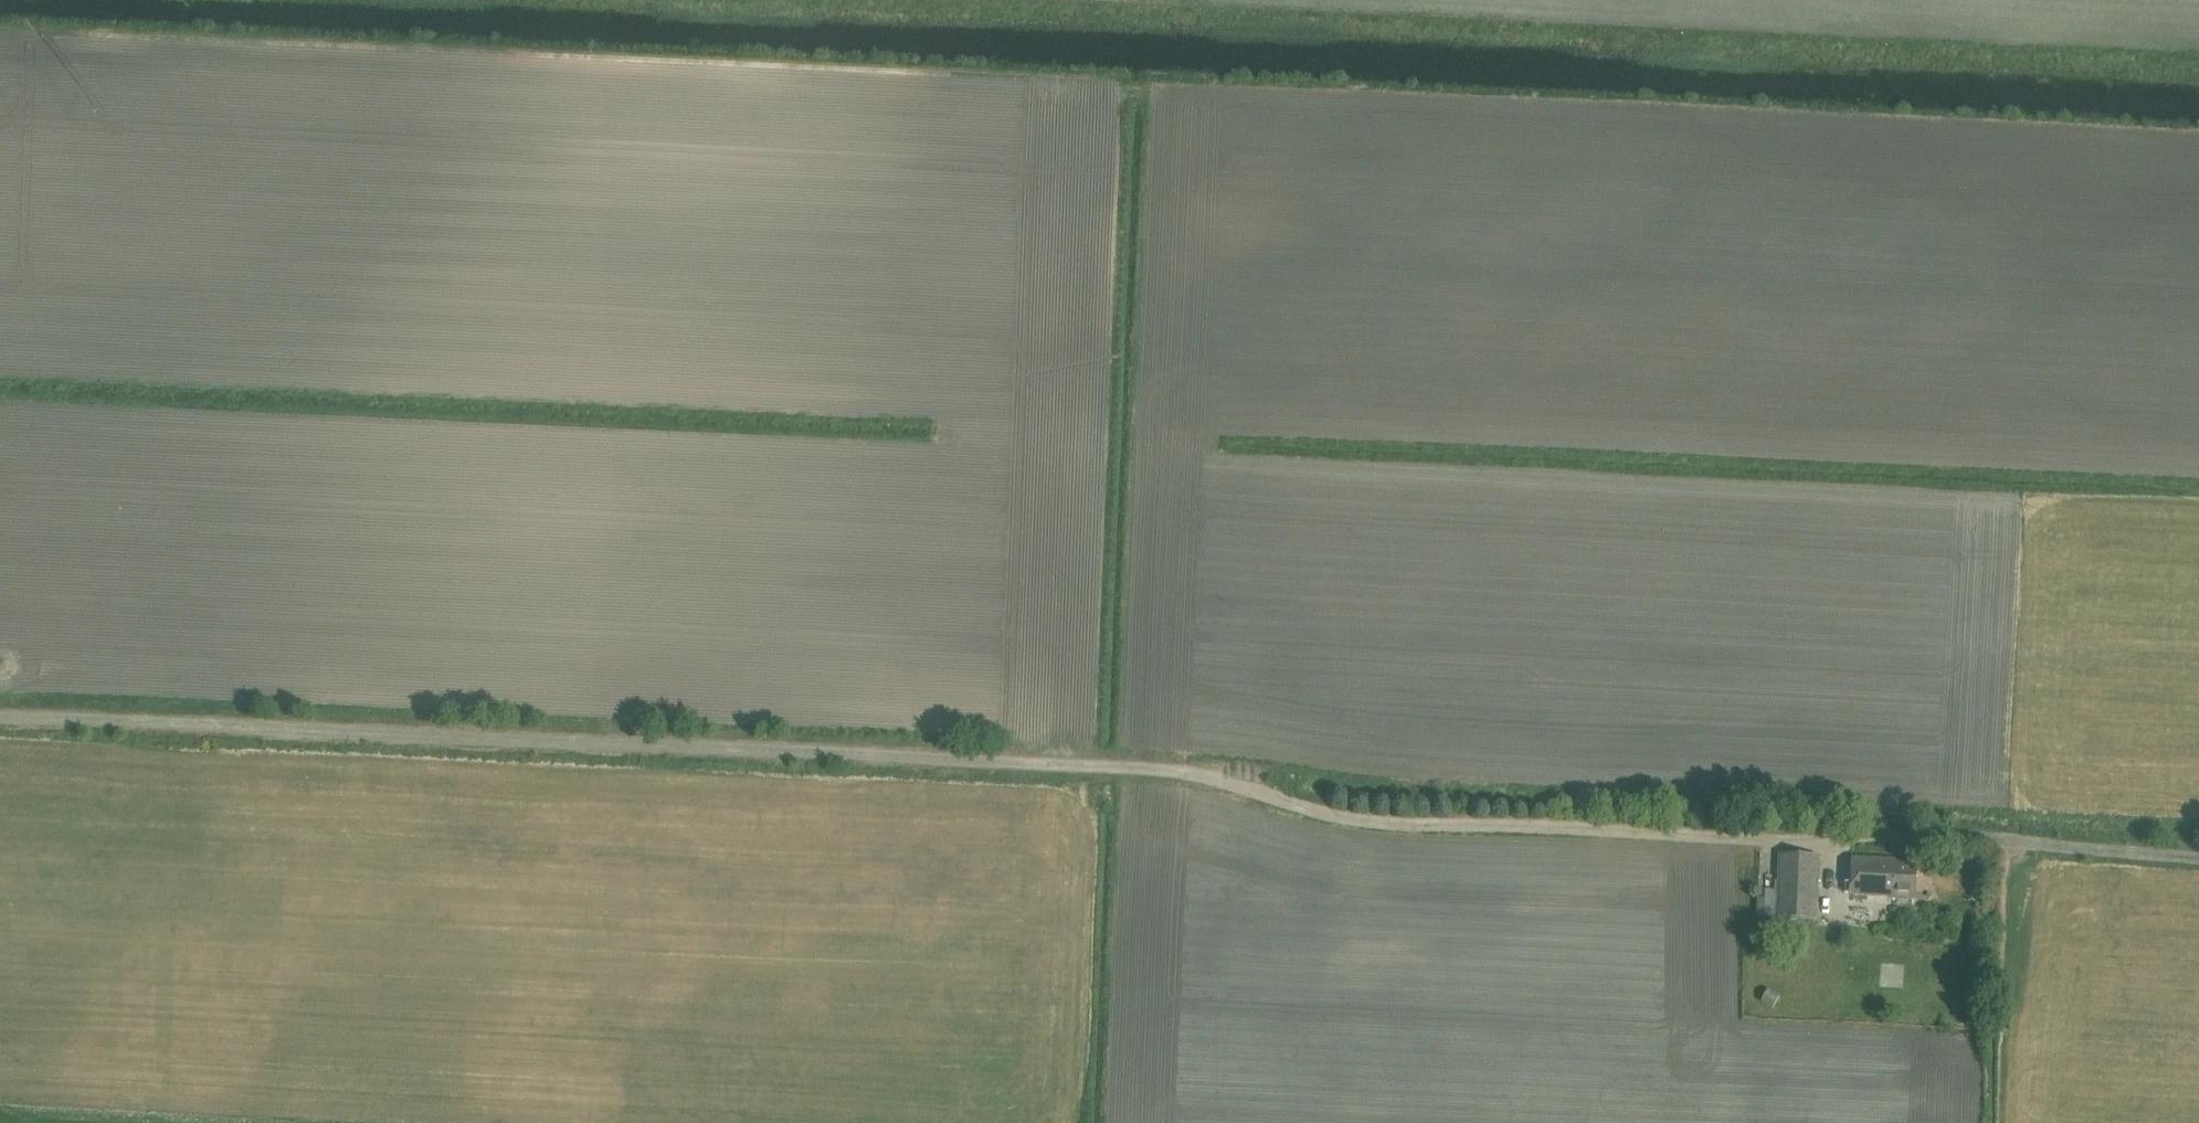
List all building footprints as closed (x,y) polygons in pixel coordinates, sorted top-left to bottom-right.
[(1775,880),(1775,894),(1779,899),(1779,900),(1779,917),(1815,919),(1815,902),(1818,857),(1781,855),(1780,881),(1775,880)] [(1916,861),(1851,858),(1849,897),(1914,899),(1916,861)]
